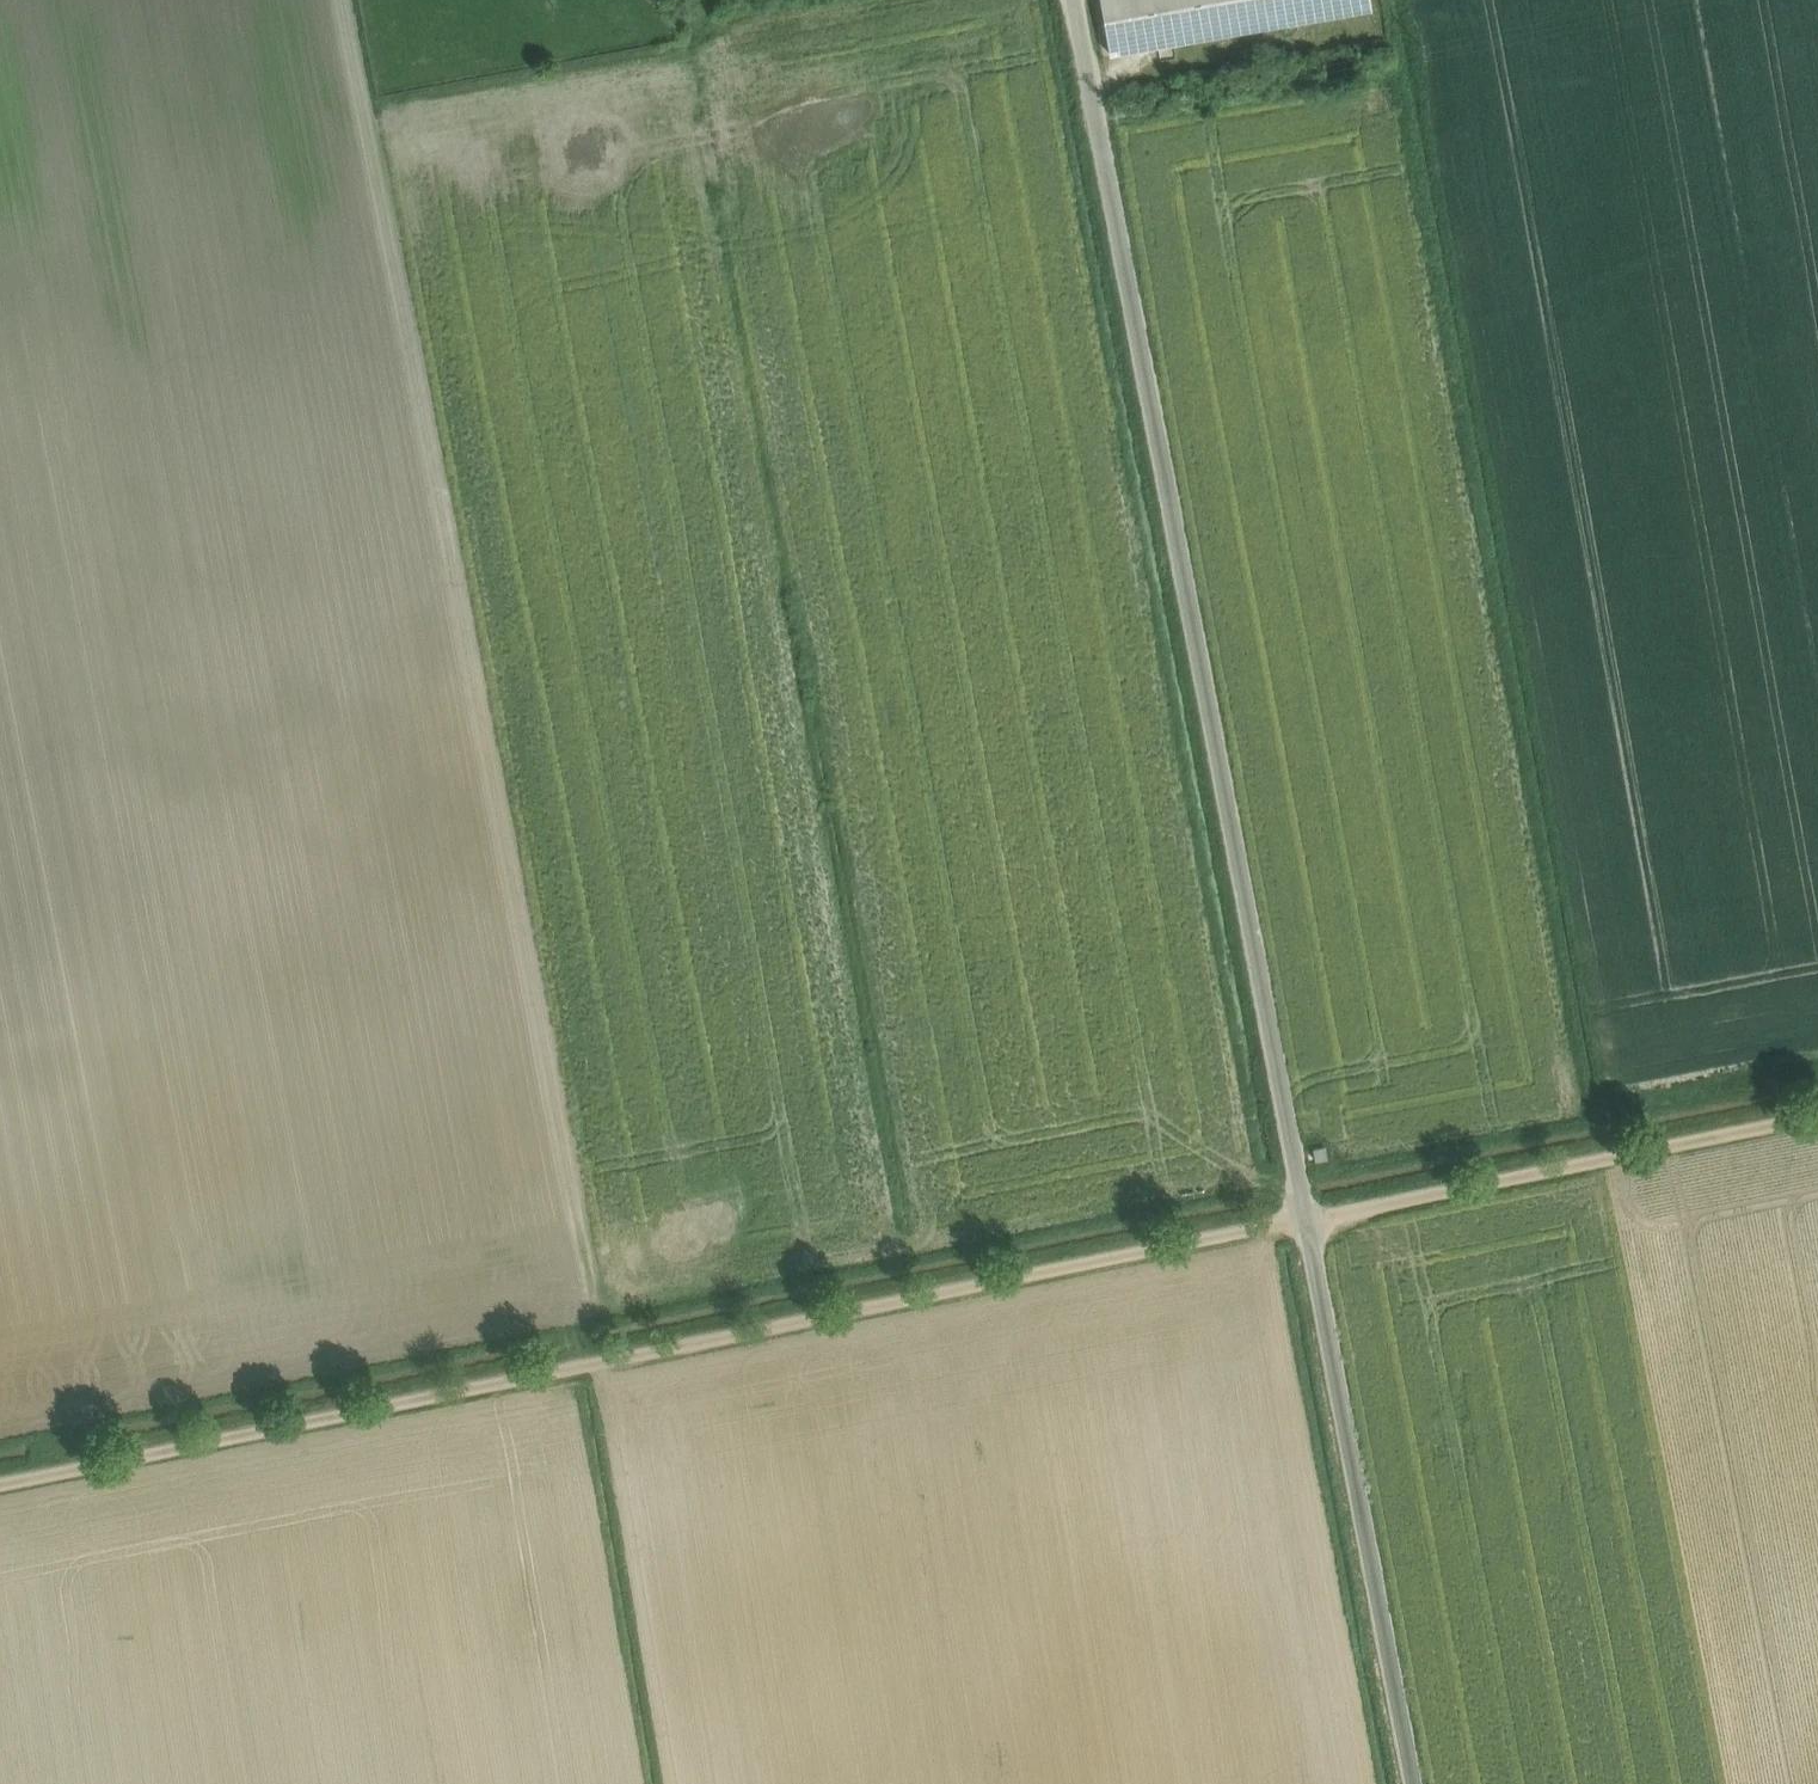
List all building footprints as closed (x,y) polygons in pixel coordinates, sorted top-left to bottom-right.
[(1110,52),(1370,7),(1369,0),(1101,0),(1110,52)]
